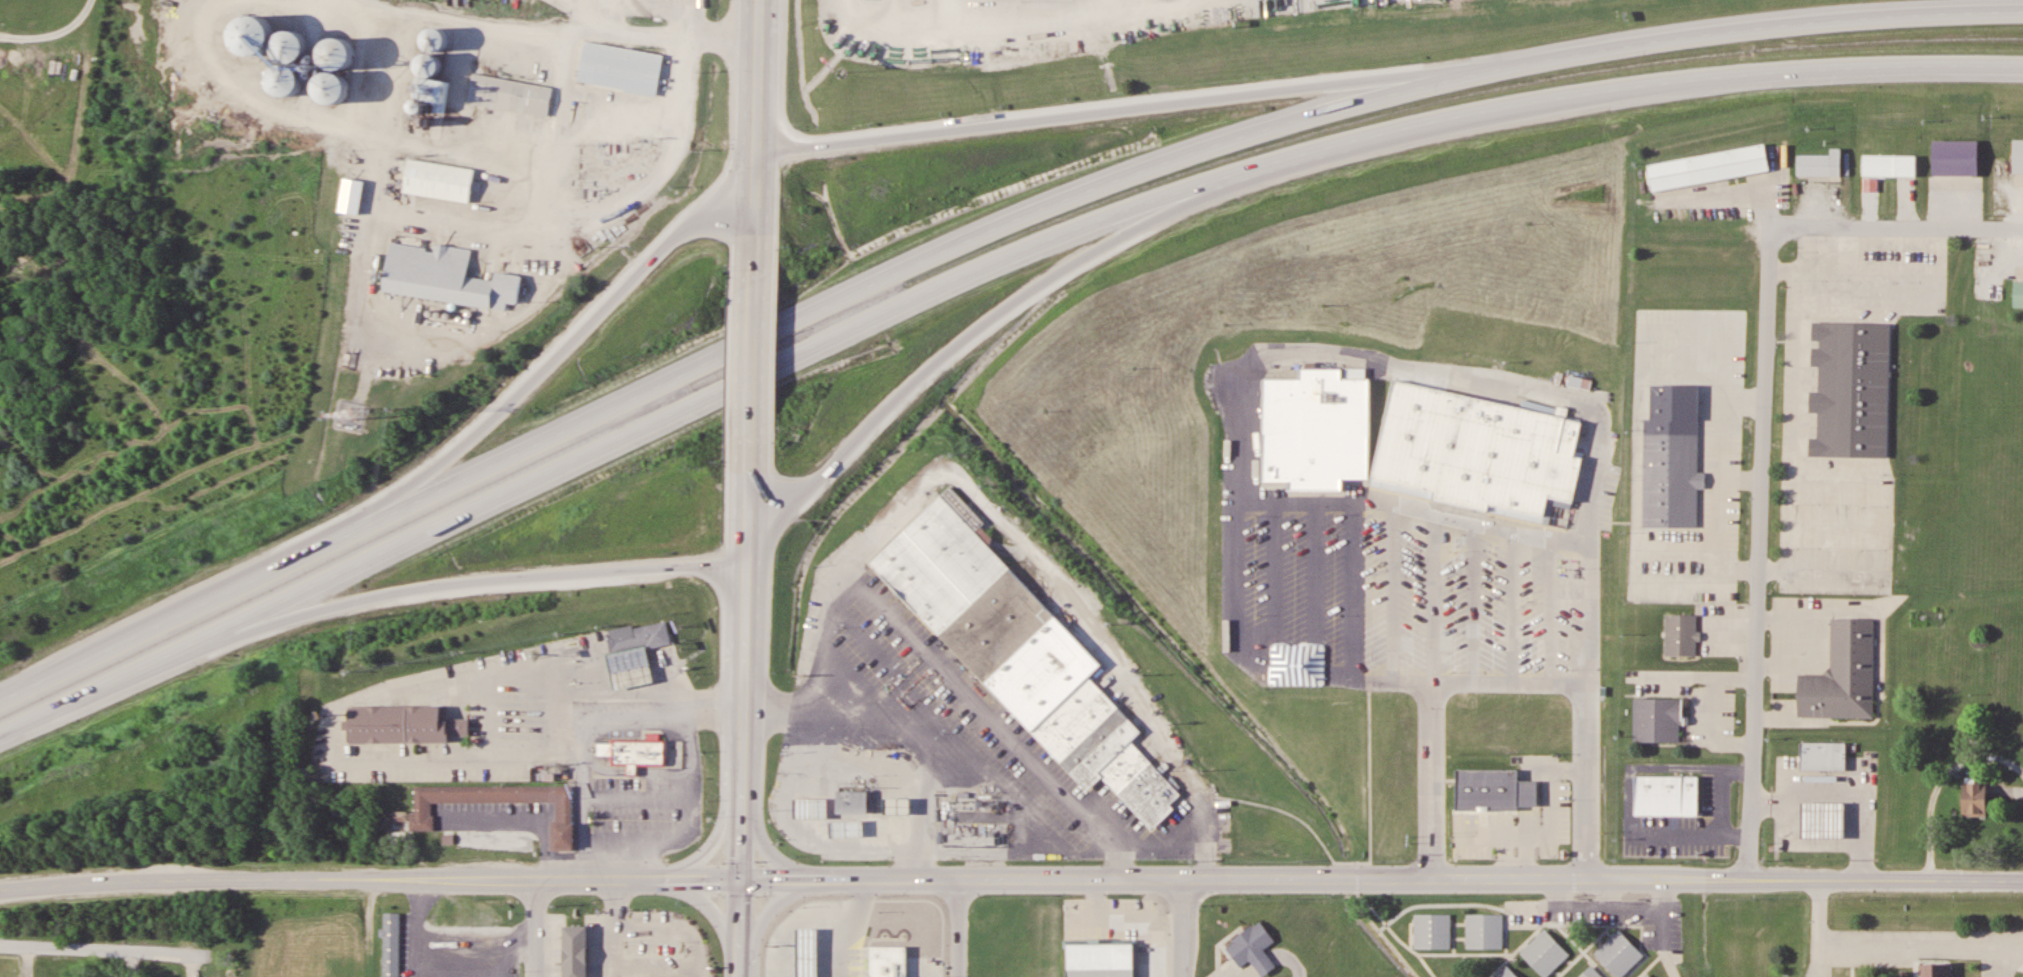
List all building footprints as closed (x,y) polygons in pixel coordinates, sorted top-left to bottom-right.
[(260,49),(266,47),(271,43),(274,38),(276,32),(276,26),(274,20),(270,15),(265,12),(259,10),(253,10),(246,13),(241,18),(238,24),(237,30),(239,37),(242,43),(248,47),(254,49),(260,49)] [(307,53),(310,50),(311,45),(312,41),(310,37),(308,33),(304,30),(299,29),(295,30),(291,31),(288,34),(286,38),(285,42),(286,46),(288,50),(290,53),(294,55),(298,56),(302,55),(307,53)] [(433,56),(448,50),(439,29),(420,37),(428,57),(417,61),(426,82),(441,76),(433,56)] [(345,60),(349,58),(352,54),(355,50),(355,45),(354,41),(352,37),(348,34),(344,32),(339,32),(335,33),(331,36),(328,40),(327,44),(327,49),(329,53),(332,57),(335,59),(340,60),(345,60)] [(586,35),(579,74),(655,88),(662,48),(586,35)] [(296,85),(299,81),(301,77),(301,72),(299,67),(296,63),(292,60),(287,59),(283,60),(278,61),(275,65),(273,69),(272,73),(272,78),(274,82),(278,85),(282,88),(286,88),(291,87),(296,85)] [(472,67),(468,97),(547,109),(552,79),(472,67)] [(339,94),(342,91),(344,86),(344,81),(343,77),(340,73),(336,70),(332,68),(327,68),(323,70),(319,73),(316,77),(315,82),(316,86),(318,90),(321,94),(325,96),(329,97),(334,96),(339,94)] [(2014,139),(2014,174),(2022,174),(2022,139),(2014,139)] [(1979,176),(1979,142),(1934,142),(1934,176),(1979,176)] [(1648,163),(1652,191),(1770,174),(1766,146),(1648,163)] [(1797,156),(1797,177),(1841,177),(1841,149),(1831,149),(1831,156),(1797,156)] [(407,152),(403,185),(470,194),(475,161),(407,152)] [(1917,177),(1917,156),(1863,155),(1863,176),(1917,177)] [(383,294),(492,309),(492,306),(520,309),(523,285),(467,277),(471,250),(436,245),(435,252),(414,250),(416,238),(406,237),(404,248),(389,246),(383,294)] [(2014,280),(2014,307),(2022,307),(2022,280),(2014,280)] [(1811,456),(1889,458),(1892,323),(1813,321),(1813,367),(1820,367),(1819,391),(1811,391),(1810,413),(1819,413),(1819,437),(1811,437),(1811,456)] [(1265,377),(1301,377),(1301,367),(1342,367),(1342,377),(1370,377),(1370,477),(1344,477),(1344,489),(1289,489),(1289,480),(1265,480),(1265,377)] [(1393,378),(1555,414),(1556,409),(1557,404),(1568,406),(1566,417),(1583,421),(1575,455),(1583,457),(1567,530),(1539,524),(1369,486),(1393,378)] [(1699,472),(1699,433),(1645,433),(1644,527),(1698,528),(1699,489),(1707,489),(1707,472),(1699,472)] [(944,492),(1104,662),(1094,674),(1147,736),(1135,741),(1185,795),(1158,830),(1106,777),(1084,787),(871,563),(944,492)] [(1698,656),(1698,615),(1666,615),(1666,656),(1698,656)] [(1874,618),(1832,618),(1832,674),(1799,674),(1799,718),(1874,718),(1874,618)] [(606,635),(611,656),(670,643),(666,622),(633,629),(632,626),(608,631),(609,634),(606,635)] [(612,657),(650,649),(657,683),(619,691),(612,657)] [(1634,743),(1682,743),(1682,699),(1634,699),(1634,743)] [(351,743),(351,707),(448,706),(448,742),(351,743)] [(612,741),(682,742),(682,766),(610,765),(611,756),(597,756),(597,744),(612,744),(612,741)] [(1802,769),(1847,769),(1847,743),(1802,743),(1802,769)] [(1519,770),(1457,770),(1457,809),(1538,809),(1538,781),(1519,780),(1519,770)] [(1700,777),(1636,777),(1636,816),(1700,816),(1700,777)] [(418,781),(575,780),(575,818),(583,818),(584,841),(562,840),(561,816),(561,797),(435,797),(436,810),(438,811),(438,820),(413,819),(413,808),(418,808),(418,781)] [(1988,816),(1988,782),(1964,782),(1964,816),(1988,816)] [(842,793),(870,793),(870,814),(841,813),(842,793)] [(799,800),(833,800),(833,821),(799,821),(799,800)] [(1807,804),(1848,804),(1848,840),(1808,841),(1807,804)] [(836,823),(869,823),(869,838),(836,839),(836,823)] [(399,913),(382,913),(382,976),(399,976),(399,913)] [(1417,915),(1452,914),(1453,948),(1418,949),(1417,915)] [(1470,914),(1508,914),(1508,953),(1470,953),(1470,914)] [(1251,961),(1263,976),(1264,976),(1278,967),(1265,949),(1276,942),(1262,921),(1226,946),(1241,968),(1251,961)] [(913,953),(913,942),(930,942),(930,922),(879,922),(879,953),(913,953)] [(563,926),(563,976),(587,976),(587,926),(563,926)] [(1618,976),(1622,976),(1644,955),(1619,929),(1595,954),(1618,976)] [(1523,952),(1545,930),(1570,956),(1548,976),(1523,952)] [(823,933),(823,976),(800,976),(800,932),(823,933)] [(1068,942),(1068,976),(1135,976),(1135,942),(1068,942)] [(1590,964),(1577,976),(1603,976),(1590,964)] [(1951,964),(1918,964),(1918,976),(1951,976),(1951,964)] [(1508,967),(1517,976),(1497,976),(1508,967)]
